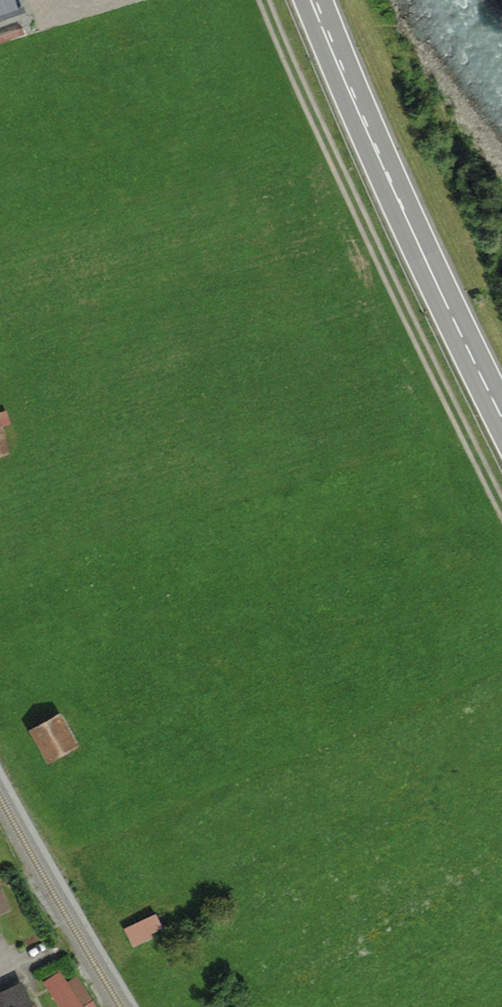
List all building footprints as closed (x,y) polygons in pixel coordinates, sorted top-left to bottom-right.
[(20,8),(17,0),(0,0),(0,15),(20,8)] [(0,415),(0,459),(14,456),(5,414),(0,415)] [(70,719),(38,733),(51,763),(83,749),(70,719)] [(0,892),(0,918),(12,912),(3,891),(0,892)] [(160,911),(133,924),(142,944),(170,931),(160,911)] [(49,986),(66,1006),(98,1006),(70,970),(49,986)] [(13,1001),(16,1006),(47,1006),(40,990),(13,1001)]
